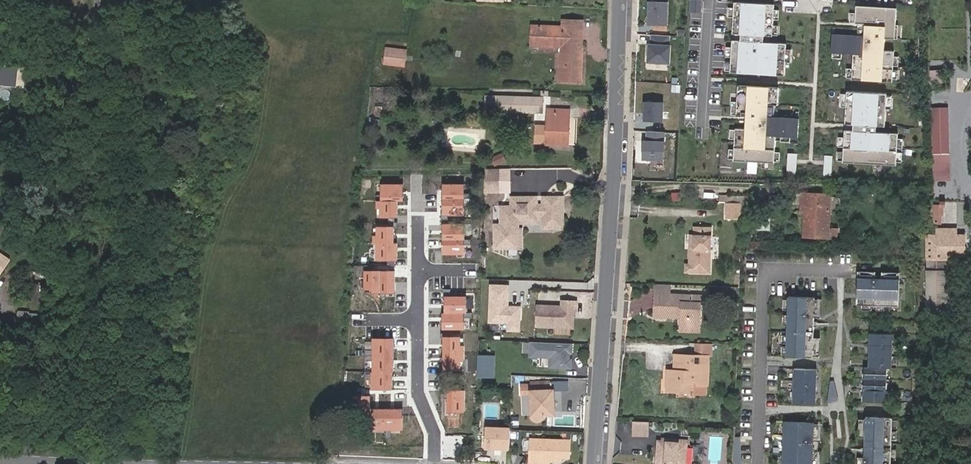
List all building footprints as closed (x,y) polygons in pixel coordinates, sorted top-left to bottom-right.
[(669,1),(656,0),(650,0),(648,22),(667,23),(669,1)] [(775,5),(734,3),(729,73),(785,76),(787,43),(772,42),(775,5)] [(897,7),(856,5),(854,35),(832,34),(831,52),(854,53),(853,79),(893,82),(897,7)] [(580,48),(584,48),(585,19),(574,18),(562,18),(562,25),(532,24),(532,46),(561,48),(560,81),(572,81),(583,82),(584,54),(580,54),(580,48)] [(669,61),(670,44),(669,44),(669,34),(652,33),(651,43),(649,43),(648,60),(669,61)] [(0,34),(0,44),(12,45),(13,35),(0,34)] [(408,49),(386,46),(384,64),(406,67),(408,49)] [(18,65),(0,64),(0,84),(17,85),(18,65)] [(24,85),(25,65),(18,65),(17,85),(24,85)] [(780,86),(738,85),(735,161),(774,163),(775,136),(799,137),(800,119),(779,118),(780,86)] [(888,94),(847,92),(843,162),(898,165),(900,132),(886,131),(888,94)] [(545,113),(545,96),(486,94),(486,102),(485,111),(545,113)] [(663,119),(664,101),(646,100),(644,118),(663,119)] [(949,106),(931,106),(932,179),(950,179),(949,106)] [(572,131),(572,109),(548,108),(547,124),(536,124),(536,144),(570,146),(572,131)] [(663,158),(665,130),(648,129),(647,139),(643,139),(642,157),(663,158)] [(504,153),(492,157),(494,161),(496,166),(507,161),(504,153)] [(497,187),(497,170),(486,170),(486,187),(497,187)] [(509,186),(509,170),(497,170),(497,187),(509,186)] [(402,183),(382,183),(382,198),(402,198),(402,183)] [(464,183),(444,183),(444,199),(464,199),(464,183)] [(807,192),(807,210),(806,235),(830,235),(830,193),(807,192)] [(495,226),(495,248),(517,248),(517,223),(517,220),(533,220),(533,217),(537,217),(542,217),(546,217),(546,225),(559,225),(559,199),(546,199),(546,206),(542,206),(536,206),(533,206),(533,199),(512,199),(512,208),(501,208),(501,226),(495,226)] [(546,225),(546,217),(542,217),(542,229),(562,228),(562,199),(559,199),(559,225),(546,225)] [(397,200),(377,200),(377,216),(397,216),(397,200)] [(463,200),(442,200),(442,216),(463,215),(463,200)] [(743,218),(743,202),(727,201),(726,217),(743,218)] [(770,230),(770,216),(757,216),(756,230),(770,230)] [(463,223),(443,223),(443,239),(463,239),(463,223)] [(377,226),(377,243),(393,243),(393,226),(377,226)] [(689,248),(689,261),(689,271),(711,272),(713,226),(695,226),(694,234),(693,248),(689,248)] [(947,258),(947,235),(927,234),(927,258),(947,258)] [(463,239),(443,240),(443,255),(464,255),(463,239)] [(398,243),(378,243),(378,259),(398,259),(398,243)] [(380,270),(364,270),(364,291),(380,291),(380,270)] [(947,304),(947,270),(927,270),(927,303),(947,304)] [(396,271),(381,271),(381,292),(396,292),(396,271)] [(899,306),(899,280),(859,278),(858,304),(899,306)] [(636,293),(637,283),(629,283),(628,293),(636,293)] [(508,285),(489,284),(489,324),(506,324),(506,332),(521,332),(521,306),(508,305),(508,285)] [(656,284),(656,303),(655,317),(668,317),(668,313),(682,314),(682,318),(681,331),(700,332),(701,316),(697,315),(698,304),(693,304),(694,296),(669,295),(669,285),(656,284)] [(466,296),(446,296),(446,312),(466,312),(466,296)] [(702,304),(708,305),(708,297),(694,296),(693,304),(698,304),(702,304)] [(812,356),(814,297),(788,296),(786,355),(812,356)] [(561,305),(537,304),(537,315),(536,327),(575,329),(576,300),(562,300),(561,305)] [(464,313),(443,313),(444,328),(464,328),(464,313)] [(890,368),(891,334),(870,334),(869,368),(865,367),(864,401),(885,402),(886,368),(890,368)] [(393,337),(373,337),(372,351),(393,352),(393,337)] [(464,337),(443,337),(443,361),(464,361),(464,337)] [(574,370),(575,345),(532,343),(531,358),(551,359),(551,369),(574,370)] [(696,343),(696,355),(709,355),(711,355),(711,344),(696,343)] [(393,353),(372,352),(372,366),(392,367),(393,353)] [(680,371),(675,370),(668,370),(667,391),(694,392),(694,381),(698,381),(698,385),(708,386),(709,355),(696,355),(675,354),(675,366),(680,366),(680,371)] [(479,356),(478,377),(492,378),(493,357),(479,356)] [(815,403),(816,370),(794,369),(793,402),(815,403)] [(391,373),(371,373),(370,387),(391,387),(391,373)] [(559,416),(557,389),(551,389),(550,380),(532,381),(532,415),(531,417),(532,418),(534,420),(535,421),(537,421),(538,421),(540,421),(542,419),(543,418),(544,417),(545,416),(559,416)] [(465,390),(449,390),(449,411),(465,411),(465,390)] [(403,409),(369,408),(369,429),(402,430),(403,409)] [(865,416),(865,419),(859,419),(858,437),(864,438),(863,457),(857,458),(857,463),(891,463),(891,460),(896,460),(896,450),(892,449),(891,429),(897,430),(897,421),(892,420),(891,418),(865,416)] [(649,437),(649,422),(632,421),(632,437),(649,437)] [(814,423),(784,422),(782,463),(812,463),(814,423)] [(513,427),(488,426),(488,438),(487,449),(512,450),(513,439),(513,427)] [(656,439),(654,463),(686,463),(688,439),(661,437),(661,439),(656,439)] [(565,440),(530,439),(530,463),(539,463),(539,461),(551,461),(563,462),(565,460),(565,457),(565,440)] [(565,440),(565,457),(573,457),(573,441),(565,440)] [(334,454),(335,446),(326,445),(326,453),(334,454)]
